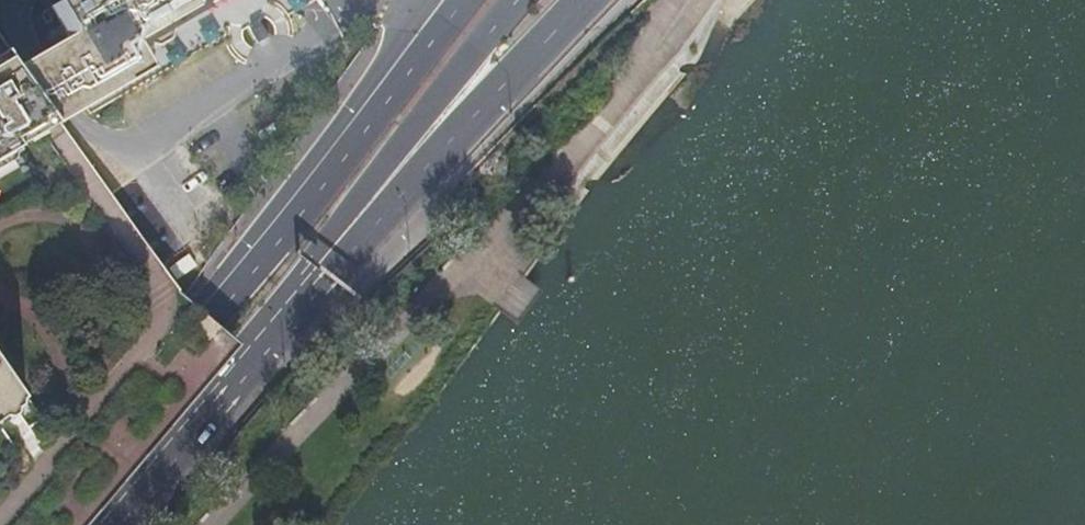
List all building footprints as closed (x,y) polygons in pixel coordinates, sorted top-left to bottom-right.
[(51,5),(69,36),(29,59),(21,64),(54,112),(61,121),(70,115),(111,91),(117,102),(248,26),(257,42),(269,36),(259,20),(282,6),(288,14),(312,0),(60,0),(51,5)] [(25,147),(19,138),(40,126),(38,122),(45,118),(54,112),(21,64),(16,58),(7,64),(0,68),(0,161),(25,147)] [(27,397),(0,357),(0,416),(27,397)]
